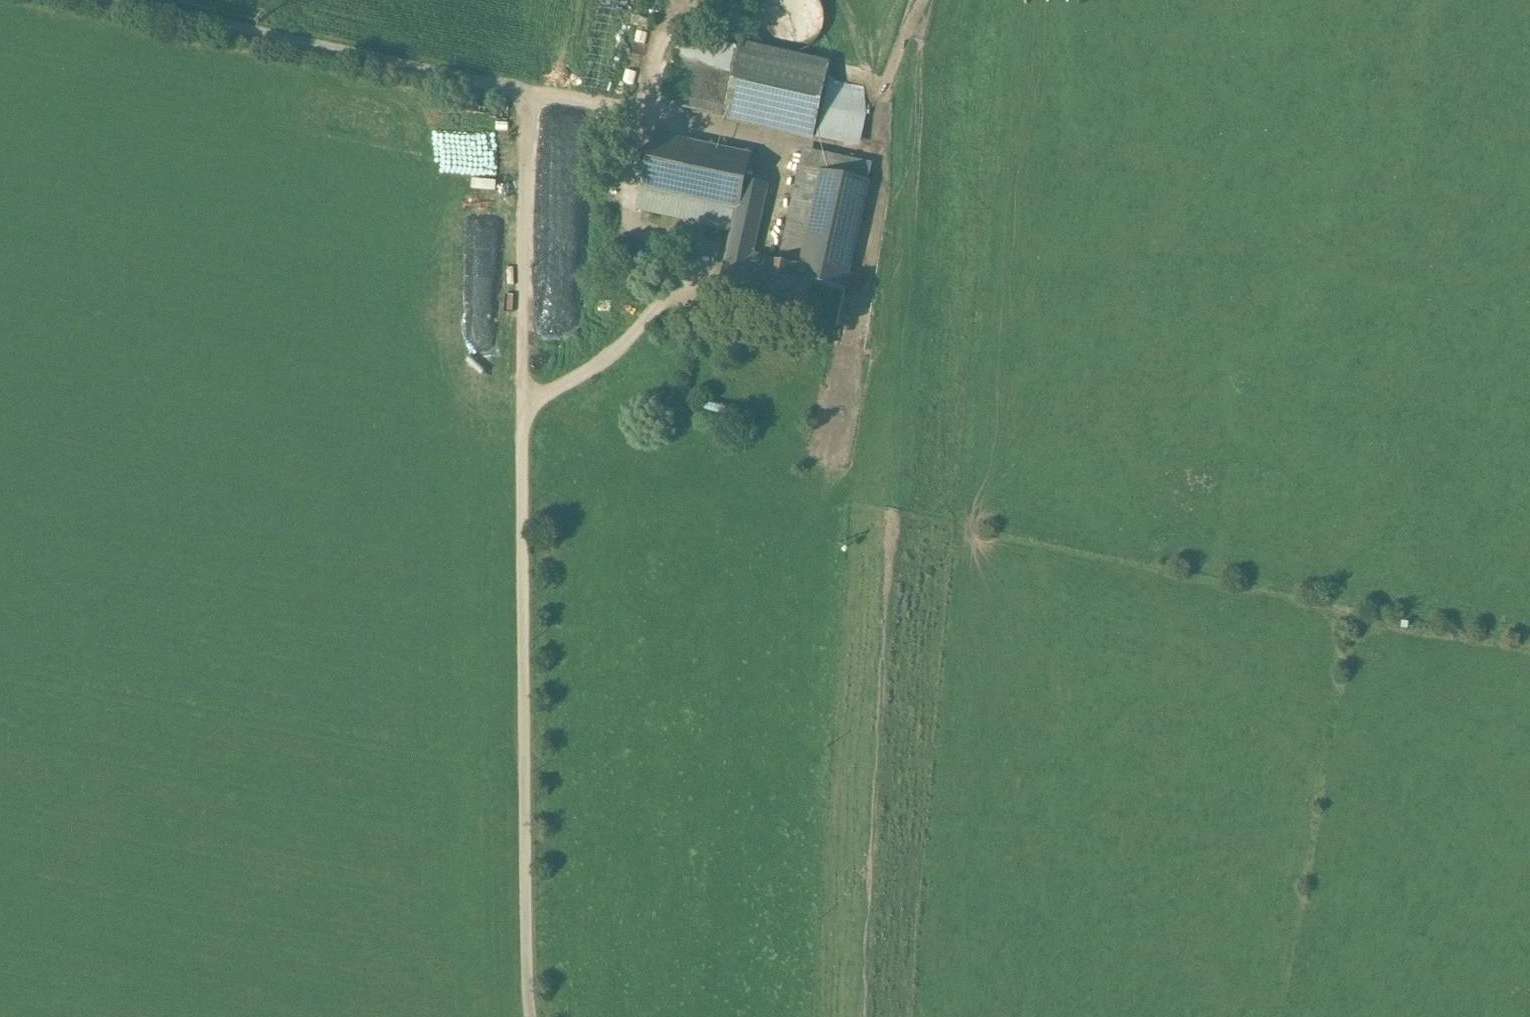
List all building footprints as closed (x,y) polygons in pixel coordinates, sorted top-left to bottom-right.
[(791,53),(799,53),(810,48),(819,40),(824,28),(826,16),(823,4),(821,0),(757,0),(755,3),(752,15),(753,28),(759,39),(765,46),(778,50),(791,53)] [(679,39),(665,105),(724,118),(726,123),(812,141),(812,137),(858,147),(863,118),(862,87),(826,78),(831,61),(799,53),(791,53),(778,50),(765,46),(741,42),(737,53),(679,39)] [(654,135),(636,212),(735,231),(719,298),(801,321),(812,284),(846,293),(873,171),(803,156),(780,264),(751,257),(768,190),(747,184),(753,156),(654,135)]
